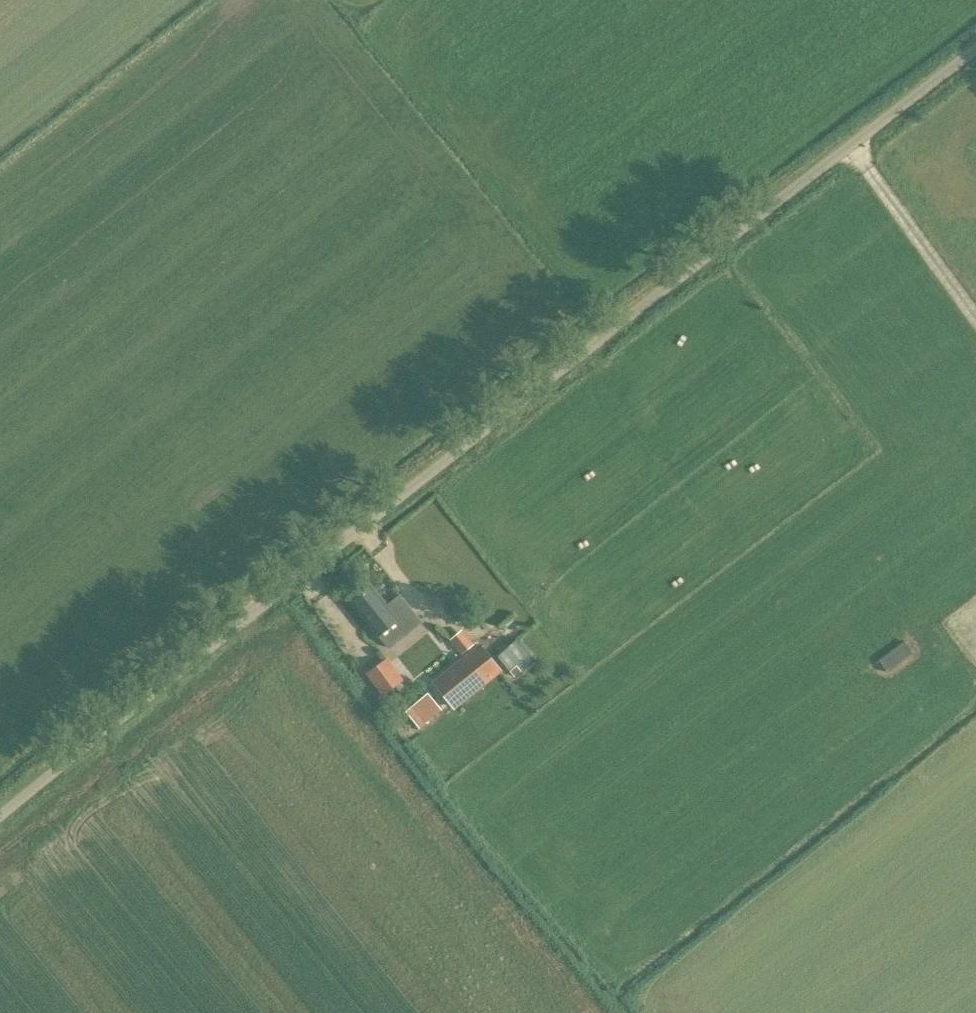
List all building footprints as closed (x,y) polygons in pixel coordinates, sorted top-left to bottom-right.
[(400,595),(387,605),(371,585),(351,601),(378,636),(379,635),(389,648),(421,622),(400,595)] [(518,638),(499,656),(517,674),(536,657),(518,638)] [(907,640),(881,659),(890,671),(916,653),(907,640)] [(441,677),(461,701),(499,671),(478,646),(441,677)] [(382,695),(403,680),(387,658),(366,673),(382,695)] [(441,709),(428,693),(406,712),(414,722),(416,719),(422,726),(441,709)]
